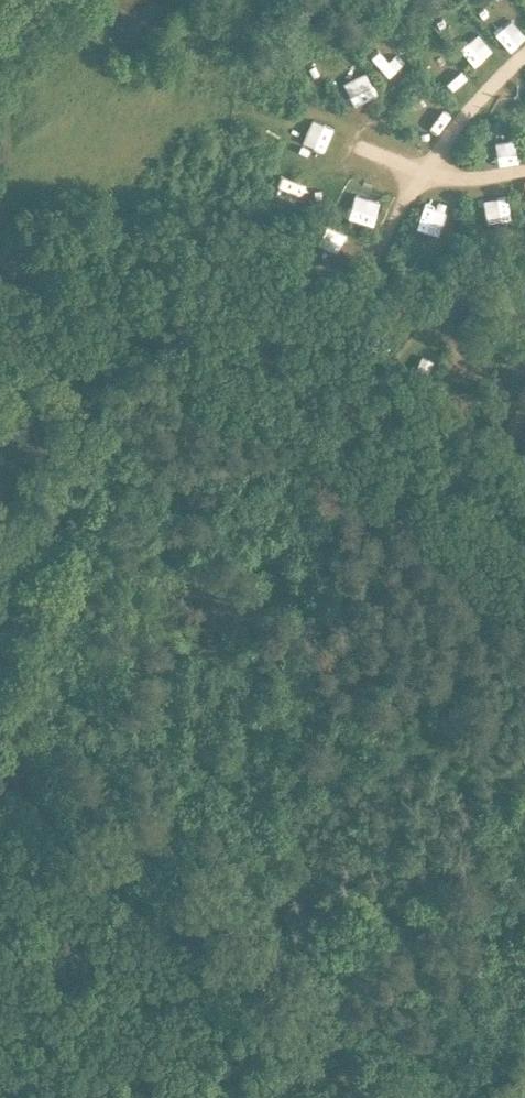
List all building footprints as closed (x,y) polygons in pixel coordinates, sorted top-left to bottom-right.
[(501,13),(488,18),(502,49),(515,43),(501,13)] [(478,38),(463,42),(472,72),(486,68),(478,38)] [(380,48),(370,54),(385,80),(394,74),(380,48)] [(344,84),(355,105),(378,93),(367,72),(344,84)] [(415,114),(431,127),(441,114),(425,101),(415,114)] [(325,155),(335,130),(310,121),(301,145),(325,155)] [(512,140),(494,141),(497,165),(514,164),(512,140)] [(506,195),(483,198),(486,220),(509,217),(506,195)] [(439,239),(445,211),(424,207),(418,235),(439,239)]
